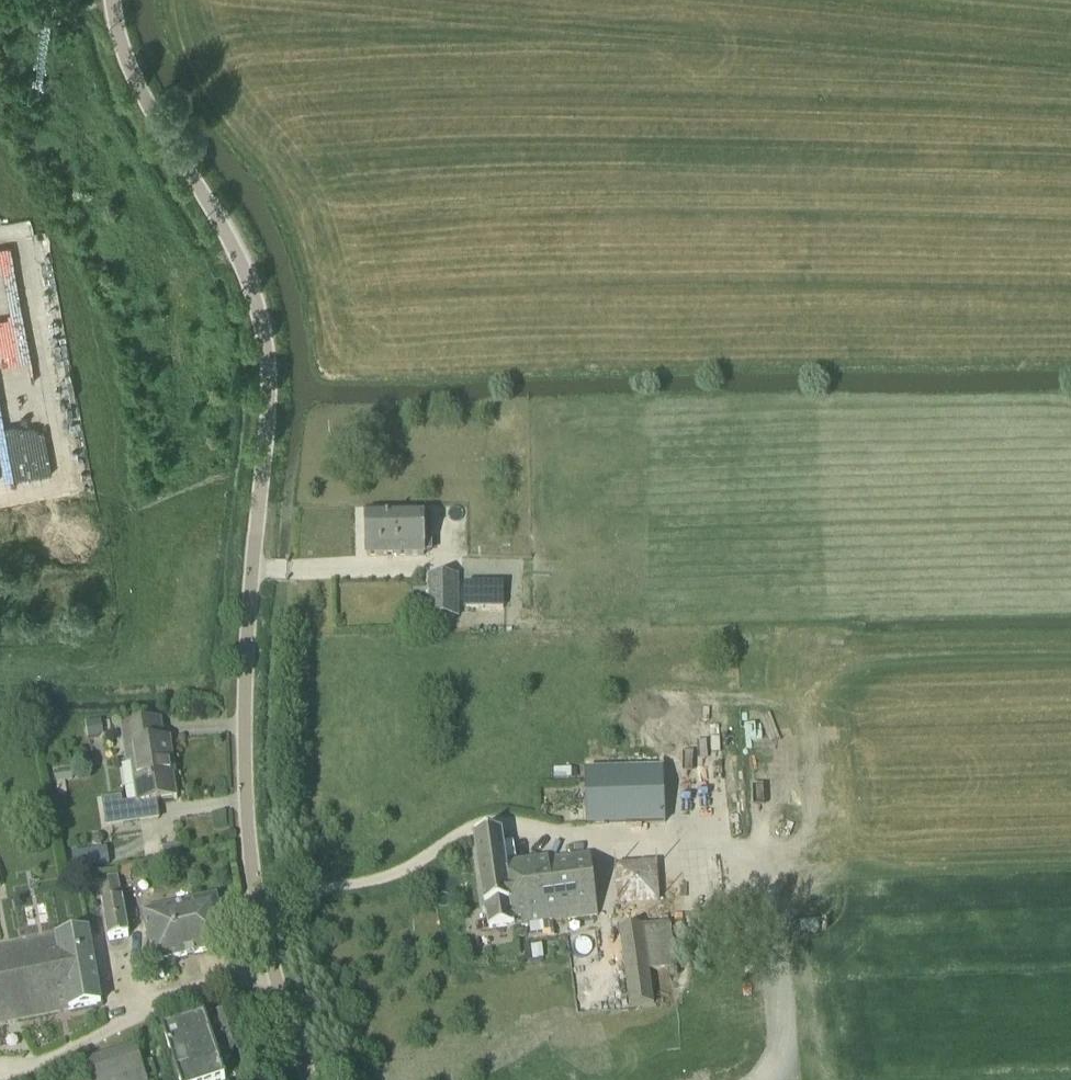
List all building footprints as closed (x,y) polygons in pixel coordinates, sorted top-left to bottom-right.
[(20,269),(19,243),(0,243),(0,270),(20,269)] [(15,366),(5,308),(0,309),(0,369),(15,366)] [(54,477),(45,427),(30,430),(22,390),(0,394),(0,471),(3,486),(54,477)] [(367,559),(424,559),(424,555),(431,555),(430,513),(423,514),(424,511),(366,512),(367,559)] [(430,617),(477,616),(477,577),(456,577),(456,576),(429,576),(430,600),(430,617)] [(99,722),(86,724),(89,739),(101,737),(99,722)] [(138,803),(156,800),(175,797),(171,773),(173,772),(168,740),(163,741),(159,722),(122,728),(128,762),(131,761),(138,803)] [(586,829),(666,826),(663,770),(584,772),(586,829)] [(71,771),(55,773),(57,782),(72,780),(71,771)] [(138,803),(123,805),(122,797),(102,801),(106,827),(159,819),(156,800),(138,803)] [(490,928),(598,914),(590,853),(505,864),(501,833),(475,837),(485,907),(487,907),(490,928)] [(162,847),(163,856),(180,854),(179,845),(162,847)] [(618,861),(618,903),(659,902),(658,861),(618,861)] [(129,865),(117,867),(119,878),(131,876),(129,865)] [(118,877),(108,879),(112,902),(102,904),(110,940),(129,936),(118,877)] [(216,896),(143,914),(155,964),(228,947),(216,896)] [(650,971),(676,967),(670,923),(620,929),(631,1007),(654,1004),(650,971)] [(102,1004),(88,932),(56,938),(0,949),(0,1022),(70,1009),(70,1010),(102,1004)] [(234,1048),(230,1036),(231,1035),(224,1013),(164,1032),(179,1079),(224,1079),(219,1064),(226,1062),(234,1048)] [(136,1045),(84,1062),(90,1079),(147,1079),(136,1045)]
